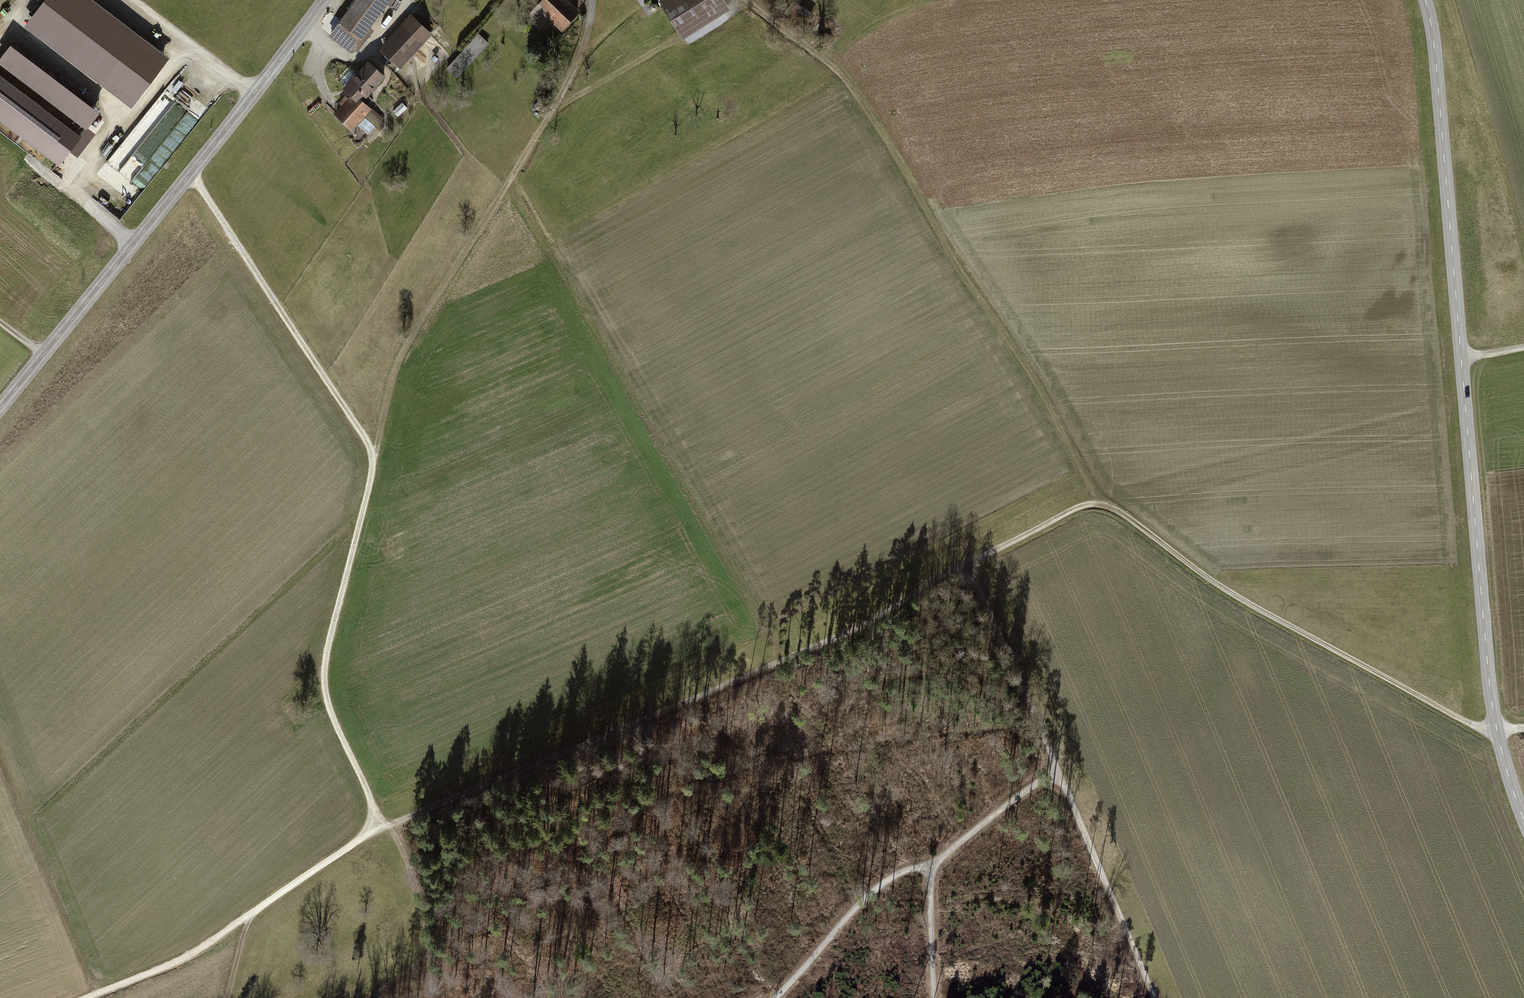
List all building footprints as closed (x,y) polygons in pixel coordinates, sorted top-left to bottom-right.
[(92,0),(46,0),(28,23),(131,102),(166,57),(92,0)] [(330,36),(356,55),(373,31),(370,29),(387,5),(389,7),(395,0),(356,0),(330,36)] [(581,14),(567,0),(528,0),(517,11),(537,32),(549,20),(561,33),(581,14)] [(722,0),(664,0),(659,3),(684,40),(729,10),(722,0)] [(791,2),(815,21),(819,14),(801,0),(792,0),(791,2)] [(432,36),(409,15),(378,49),(401,70),(432,36)] [(491,46),(479,36),(446,71),(458,82),(491,46)] [(10,45),(0,58),(0,61),(86,126),(97,111),(10,45)] [(342,90),(351,97),(334,116),(352,132),(358,125),(371,137),(385,122),(363,102),(386,76),(368,61),(342,90)] [(0,76),(0,116),(59,161),(79,136),(0,76)] [(161,92),(108,163),(132,181),(150,158),(163,168),(199,120),(161,92)] [(409,111),(403,104),(394,112),(399,119),(409,111)]
